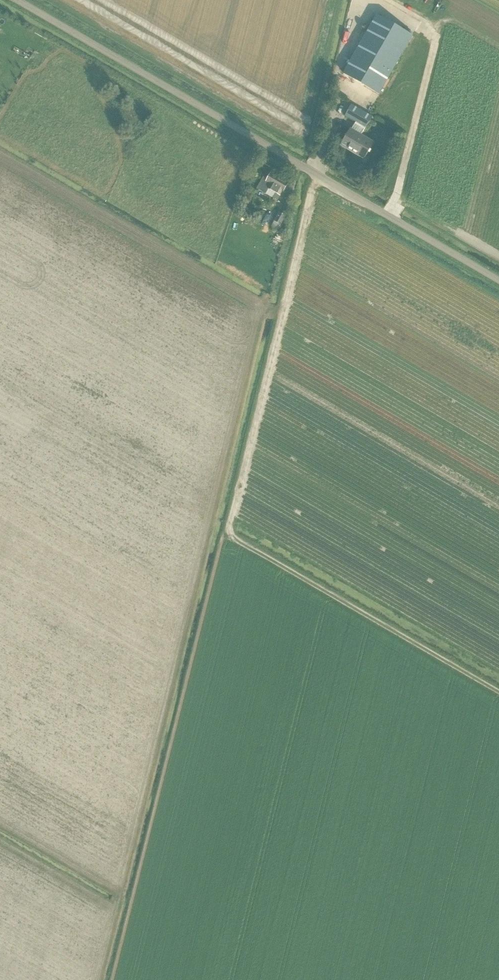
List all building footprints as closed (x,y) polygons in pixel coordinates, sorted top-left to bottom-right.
[(413,35),(411,34),(377,14),(343,74),(379,95),(413,35)] [(446,20),(445,26),(459,30),(461,24),(446,20)] [(373,116),(352,104),(345,116),(356,122),(352,128),(351,128),(341,146),(354,153),(355,150),(365,156),(374,142),(362,134),(366,128),(373,116)] [(264,176),(257,188),(278,200),(283,192),(289,183),(271,172),(267,179),(264,176)] [(275,221),(273,226),(279,230),(282,225),(287,216),(280,212),(275,221)]
